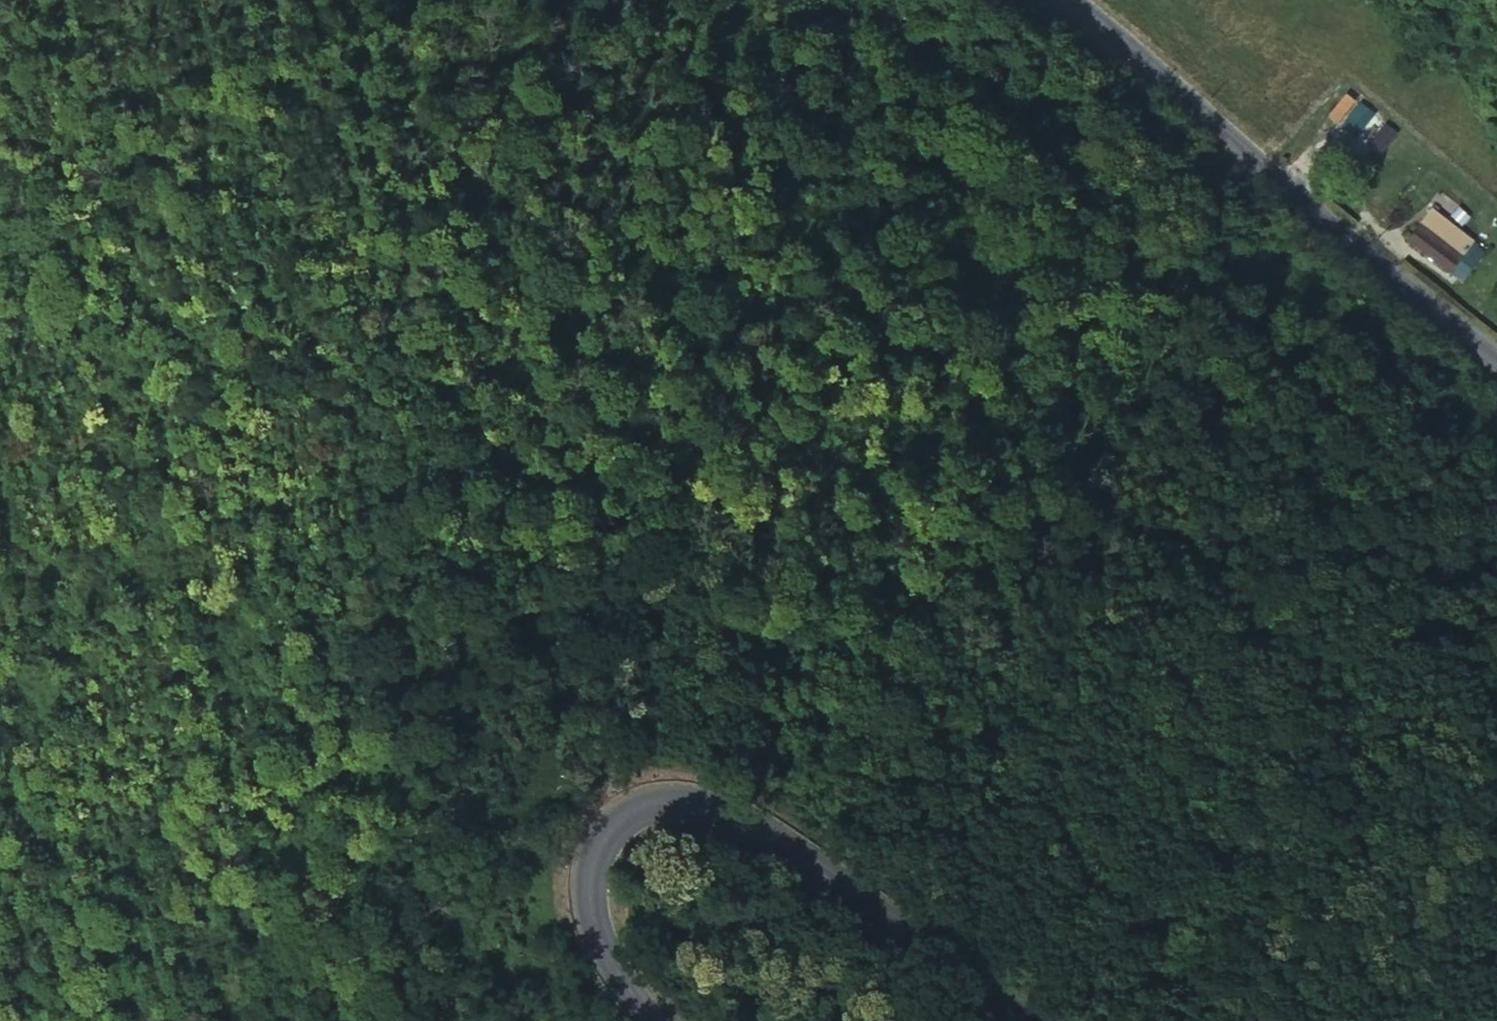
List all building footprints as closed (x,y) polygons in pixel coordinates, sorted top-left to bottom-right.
[(1418,227),(1409,241),(1447,274),(1467,251),(1438,225),(1428,236),(1418,227)]
